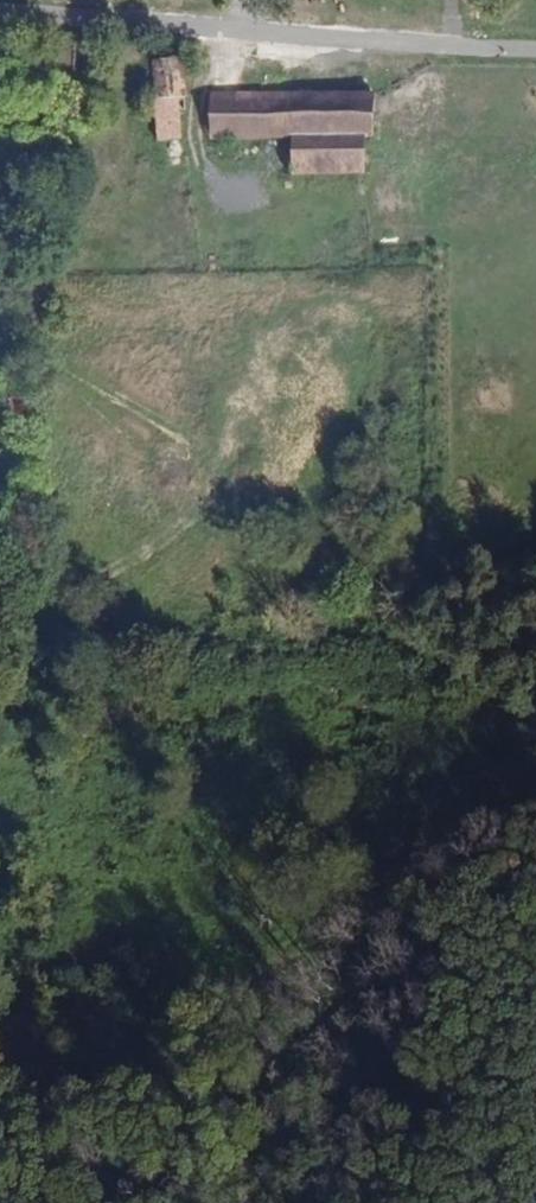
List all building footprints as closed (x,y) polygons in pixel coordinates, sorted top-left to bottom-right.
[(177,124),(175,62),(136,61),(134,145),(168,145),(168,124),(177,124)] [(200,98),(199,142),(298,141),(297,175),(367,174),(367,142),(376,141),(375,97),(200,98)]
